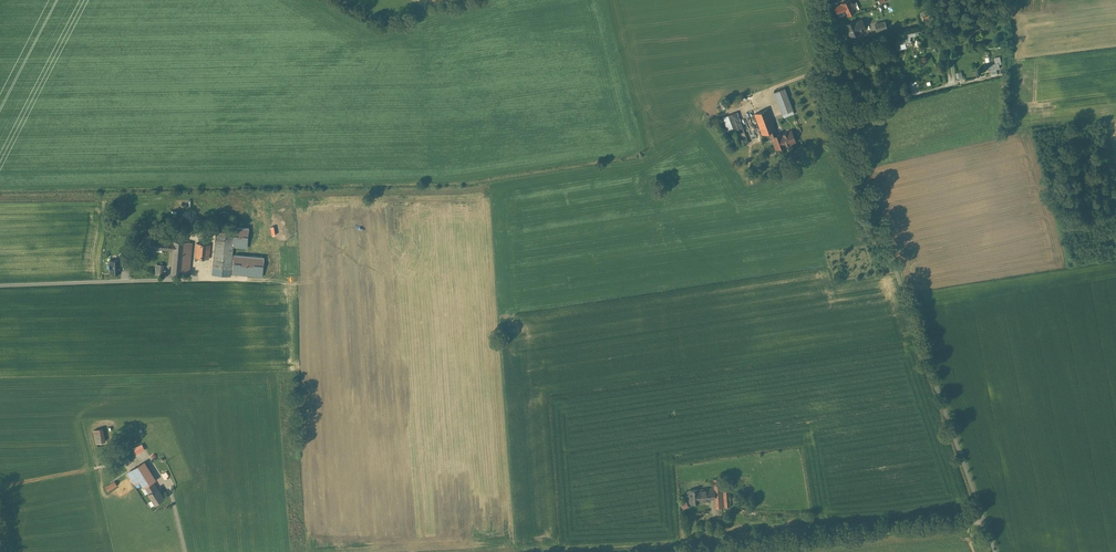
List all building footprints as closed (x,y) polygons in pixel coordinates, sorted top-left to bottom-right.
[(850,0),(847,0),(840,3),(841,4),(834,7),(839,16),(841,16),(845,14),(846,15),(855,10),(853,6),(851,1),(850,0)] [(861,19),(855,22),(854,20),(845,24),(847,30),(849,34),(850,36),(859,32),(858,30),(865,28),(861,19)] [(884,21),(874,24),(876,31),(886,28),(884,21)] [(906,35),(894,38),(896,44),(905,42),(905,43),(909,42),(908,39),(907,39),(906,35)] [(859,58),(850,60),(852,67),(854,66),(856,73),(862,71),(861,69),(860,69),(859,65),(861,65),(859,58)] [(883,79),(877,80),(879,90),(885,88),(883,79)] [(784,88),(774,92),(782,113),(792,109),(784,88)] [(767,108),(754,113),(762,134),(769,132),(775,129),(767,108)] [(736,111),(728,115),(730,121),(739,146),(748,142),(736,111)] [(746,118),(752,138),(757,136),(751,117),(746,118)] [(781,132),(777,134),(775,129),(769,132),(772,141),(773,141),(776,149),(785,145),(781,134),(781,132)] [(791,130),(781,134),(785,145),(795,141),(791,130)] [(230,221),(230,218),(230,216),(228,214),(226,212),(224,212),(221,213),(219,214),(218,216),(218,218),(218,221),(220,223),(222,224),(224,225),(227,224),(229,223),(230,221)] [(234,226),(234,232),(232,247),(247,249),(249,228),(234,226)] [(234,232),(216,230),(212,274),(230,276),(232,247),(234,232)] [(157,235),(147,234),(145,248),(155,249),(155,248),(156,241),(157,235)] [(183,242),(163,240),(163,242),(156,241),(155,248),(173,250),(171,272),(181,273),(183,242)] [(209,245),(196,243),(195,257),(208,259),(209,245)] [(263,258),(235,255),(233,275),(262,277),(263,258)] [(121,256),(107,256),(107,273),(121,273),(121,256)] [(101,428),(92,430),(94,443),(104,441),(101,428)] [(145,446),(139,434),(117,445),(124,458),(145,446)] [(155,479),(144,462),(128,472),(135,483),(140,480),(143,486),(144,487),(145,486),(144,486),(152,481),(155,479)] [(729,487),(723,487),(722,478),(713,478),(714,488),(715,498),(715,507),(730,506),(729,487)] [(114,481),(105,487),(108,491),(117,485),(114,481)] [(152,481),(144,486),(145,486),(149,492),(157,487),(152,481)] [(164,498),(157,487),(149,492),(148,493),(155,503),(164,498)] [(714,488),(689,490),(690,501),(709,500),(708,497),(715,496),(715,498),(714,488)] [(755,530),(721,535),(722,542),(756,538),(755,530)]
